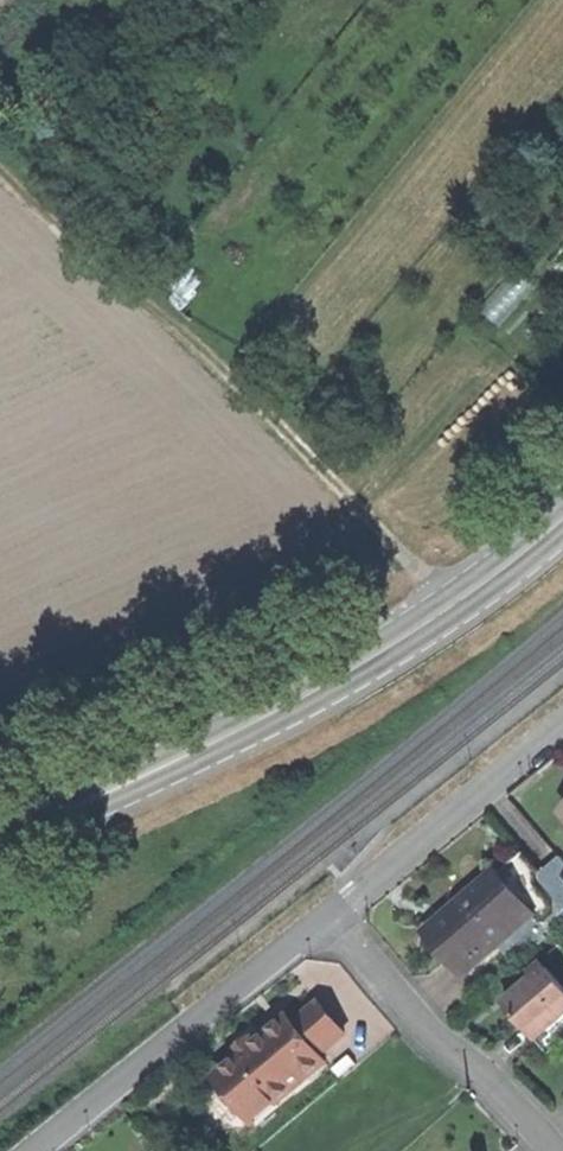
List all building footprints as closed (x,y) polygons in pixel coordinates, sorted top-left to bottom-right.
[(512,270),(497,315),(507,319),(513,302),(526,306),(536,278),(512,270)] [(544,868),(562,902),(562,858),(544,868)] [(463,904),(427,934),(463,979),(499,949),(533,921),(497,877),(463,904)] [(547,938),(533,921),(499,949),(513,966),(547,938)] [(506,1002),(521,1019),(538,1039),(562,1018),(562,985),(547,966),(506,1002)] [(262,1041),(222,1075),(228,1082),(226,1092),(233,1101),(246,1102),(252,1110),(271,1094),(278,1103),(328,1063),(322,1054),(346,1035),(322,1005),(297,1025),(291,1018),(262,1041)] [(538,1039),(550,1053),(562,1042),(562,1018),(538,1039)] [(259,1118),(278,1103),(271,1094),(252,1110),(259,1118)]
